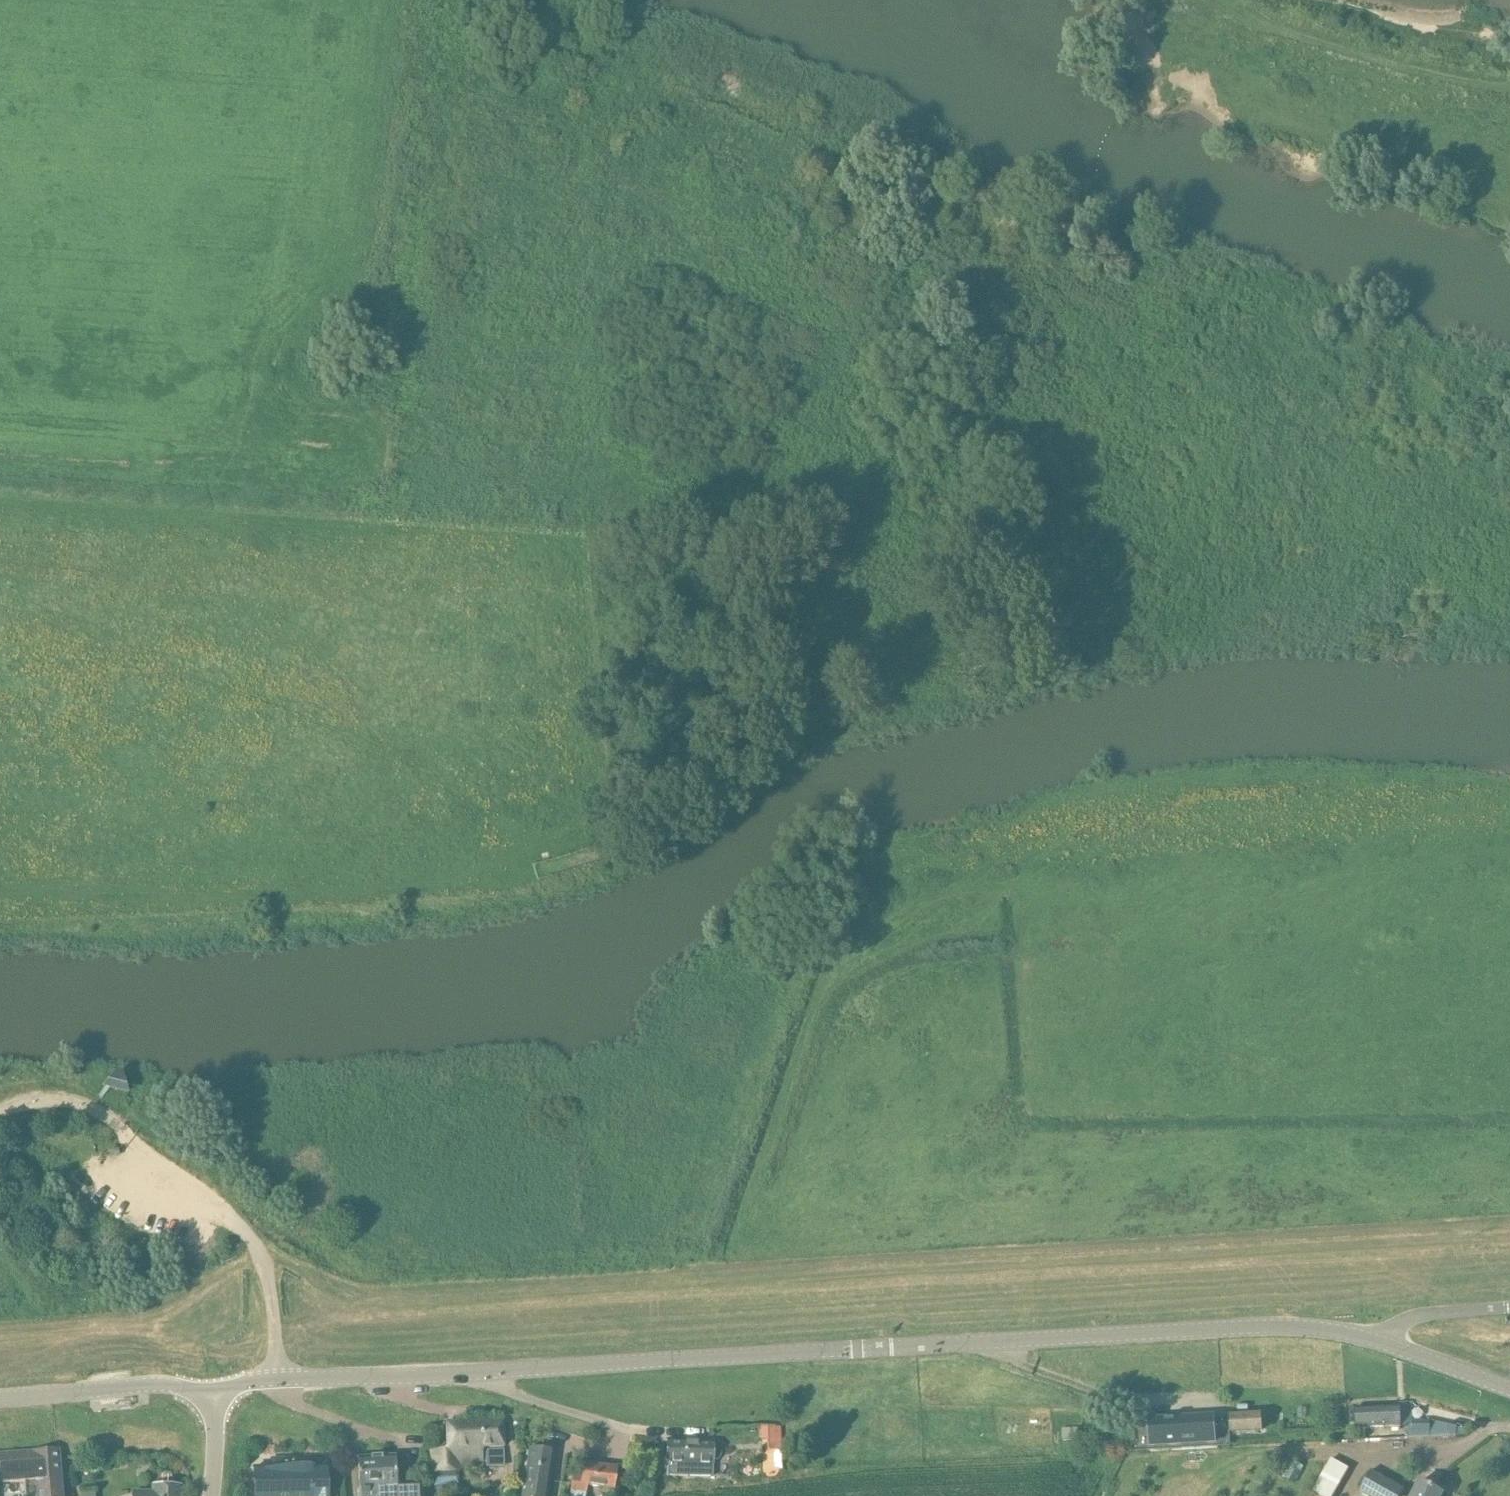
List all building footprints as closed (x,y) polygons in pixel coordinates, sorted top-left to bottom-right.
[(130,1101),(122,1074),(103,1094),(130,1101)] [(1401,1427),(1400,1406),(1356,1408),(1357,1429),(1401,1427)] [(1264,1414),(1232,1414),(1231,1431),(1264,1431),(1264,1414)] [(1212,1416),(1157,1420),(1159,1448),(1213,1444),(1215,1444),(1215,1436),(1214,1416),(1212,1416)] [(460,1486),(460,1472),(460,1468),(482,1467),(482,1448),(504,1446),(503,1421),(447,1423),(448,1450),(431,1451),(433,1488),(460,1486)] [(1450,1425),(1431,1421),(1413,1421),(1412,1438),(1450,1436),(1450,1425)] [(780,1426),(760,1427),(761,1441),(768,1441),(769,1451),(782,1450),(780,1426)] [(1079,1429),(1063,1430),(1064,1441),(1080,1441),(1079,1429)] [(713,1448),(714,1441),(667,1440),(666,1454),(657,1454),(656,1476),(712,1478),(713,1460),(718,1460),(721,1457),(721,1452),(718,1448),(713,1448)] [(530,1448),(523,1495),(547,1495),(554,1451),(530,1448)] [(23,1483),(24,1495),(63,1495),(59,1450),(0,1455),(0,1475),(1,1475),(1,1485),(23,1483)] [(504,1450),(486,1450),(486,1469),(504,1469),(504,1450)] [(423,1483),(408,1483),(407,1460),(396,1460),(396,1456),(377,1457),(378,1495),(424,1495),(423,1483)] [(327,1457),(271,1459),(272,1468),(254,1468),(255,1495),(328,1495),(327,1457)] [(377,1457),(358,1458),(360,1495),(378,1495),(377,1457)] [(1332,1460),(1313,1491),(1322,1495),(1334,1495),(1349,1470),(1332,1460)] [(1303,1467),(1292,1462),(1284,1478),(1295,1483),(1303,1467)] [(587,1486),(614,1490),(617,1469),(585,1463),(583,1479),(573,1477),(570,1495),(585,1495),(587,1486)] [(1404,1490),(1371,1471),(1360,1491),(1370,1495),(1401,1495),(1404,1490)] [(1444,1494),(1421,1481),(1413,1495),(1443,1495),(1444,1494)] [(182,1487),(154,1486),(154,1493),(132,1493),(132,1495),(182,1495),(182,1487)]
